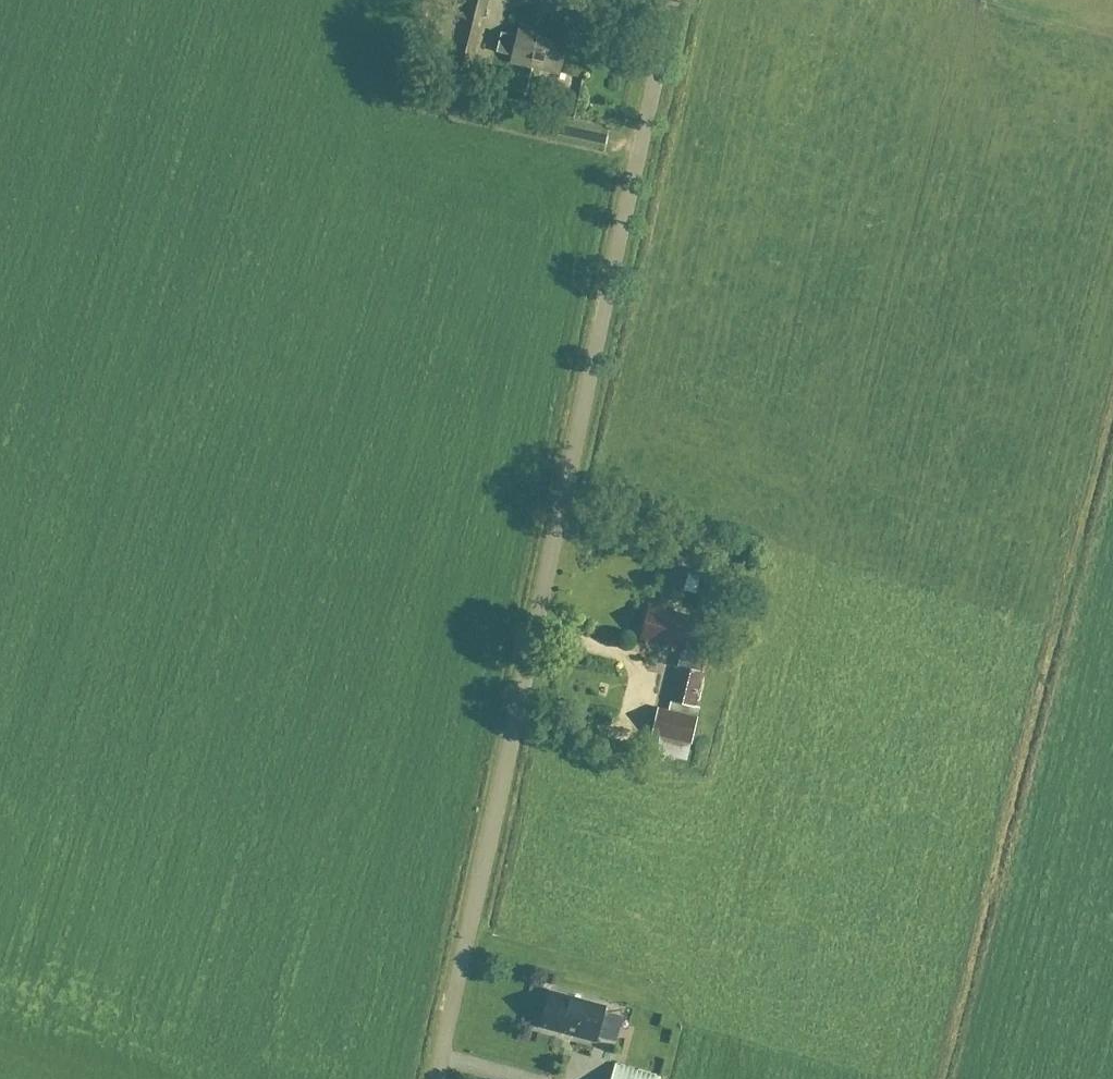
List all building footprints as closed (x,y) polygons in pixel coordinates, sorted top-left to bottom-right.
[(481,0),(465,0),(447,83),(485,92),(491,71),(471,68),(487,1),(481,0)] [(558,77),(569,39),(520,25),(510,63),(558,77)] [(585,89),(585,78),(562,77),(562,88),(585,89)] [(678,669),(679,669),(671,702),(693,708),(702,674),(700,674),(712,625),(690,620),(690,619),(649,609),(642,641),(683,650),(678,669)] [(651,735),(659,737),(689,745),(696,719),(668,712),(658,710),(651,735)] [(549,993),(540,1028),(595,1043),(604,1008),(549,993)] [(660,1076),(617,1065),(613,1078),(659,1078),(660,1076)]
